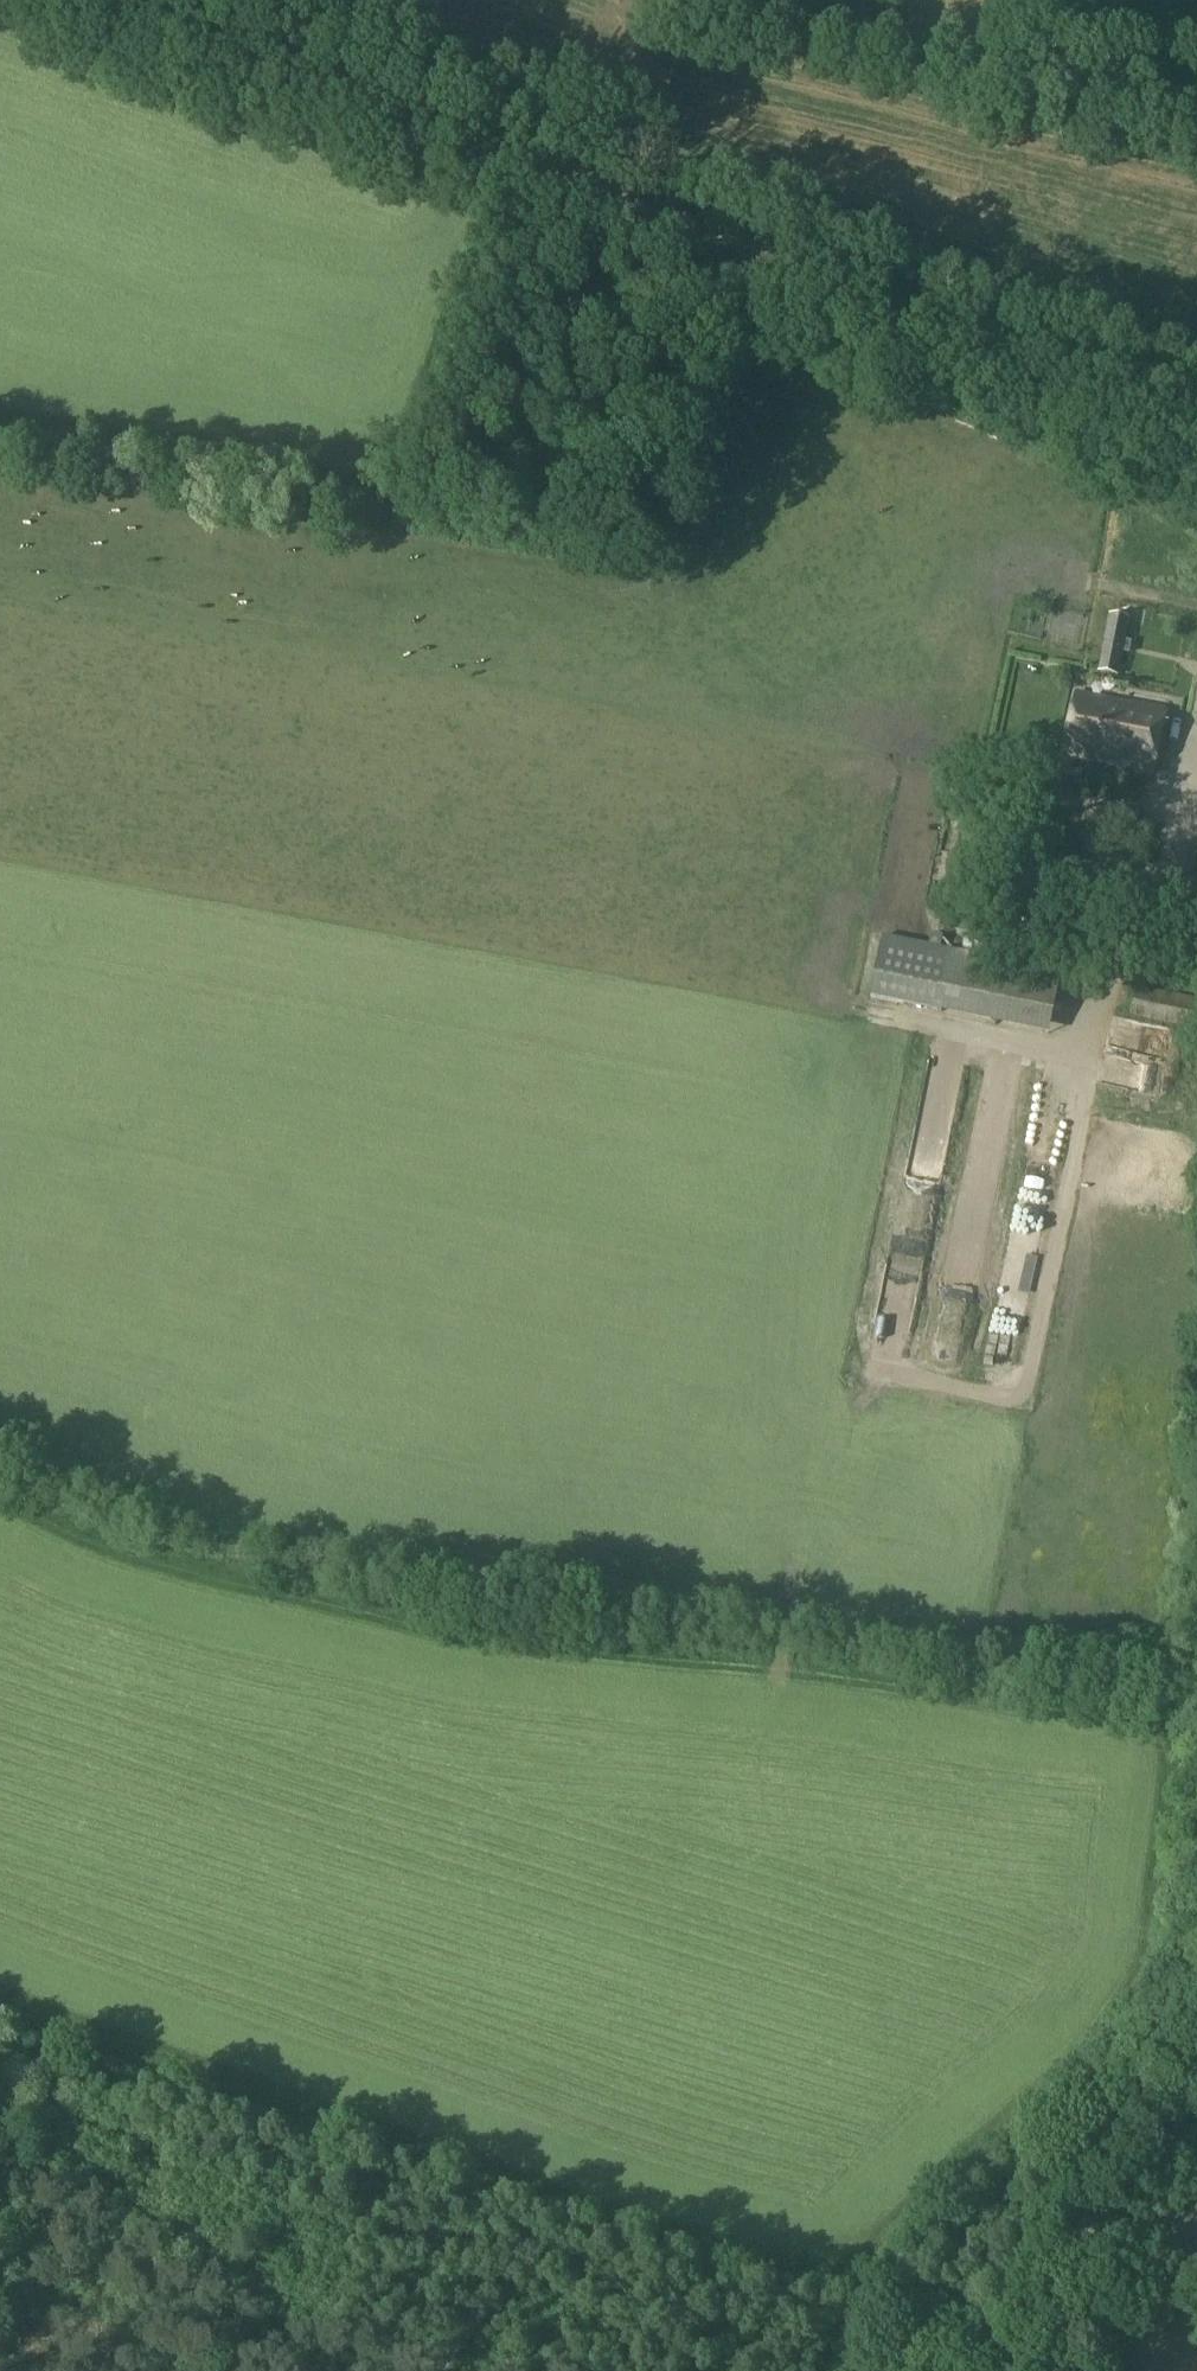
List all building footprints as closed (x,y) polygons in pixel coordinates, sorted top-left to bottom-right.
[(1110,616),(1099,671),(1118,675),(1129,620),(1110,616)] [(1063,755),(1142,771),(1154,774),(1167,712),(1076,693),(1063,755)] [(941,1012),(955,948),(888,933),(874,997),(941,1012)] [(1196,1029),(1196,999),(1138,985),(1131,1015),(1196,1029)]
